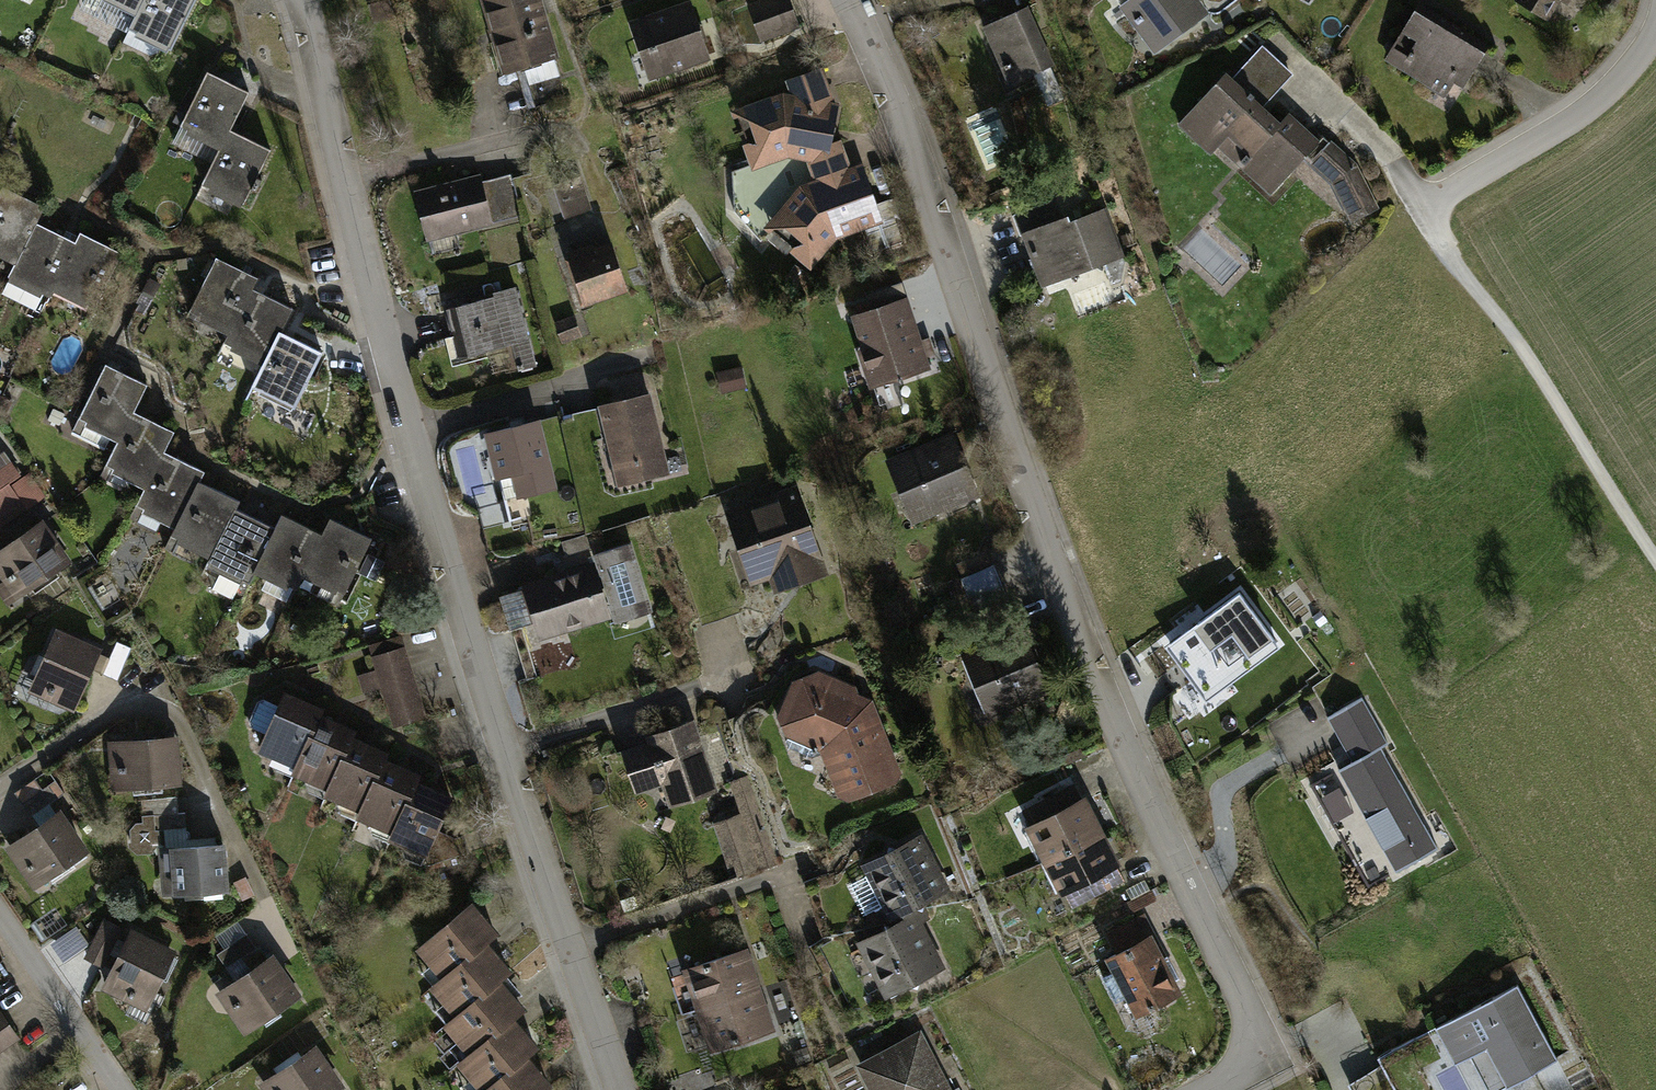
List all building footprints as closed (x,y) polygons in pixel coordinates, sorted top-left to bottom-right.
[(136,12),(137,12),(143,0),(112,0),(136,12)] [(137,12),(136,12),(122,42),(149,56),(158,53),(162,45),(170,49),(194,0),(143,0),(137,12)] [(505,67),(522,62),(535,108),(566,99),(552,53),(536,0),(486,0),(505,67)] [(763,36),(795,24),(786,0),(771,0),(752,7),(763,36)] [(1155,50),(1173,37),(1174,39),(1203,17),(1191,0),(1118,0),(1155,50)] [(1521,1),(1544,15),(1554,0),(1521,0),(1521,1)] [(1618,0),(1604,0),(1602,4),(1612,10),(1618,0)] [(388,1),(370,6),(374,19),(392,14),(388,1)] [(1417,5),(1386,57),(1447,94),(1455,80),(1464,85),(1487,46),(1417,5)] [(688,6),(634,25),(643,53),(651,51),(658,72),(705,55),(688,6)] [(1027,6),(983,26),(1009,84),(1021,79),(1024,85),(1043,76),(1040,70),(1050,66),(1032,26),(1035,25),(1027,6)] [(1225,72),(1180,123),(1212,152),(1229,133),(1250,151),(1239,163),(1271,193),(1306,155),(1334,180),(1354,221),(1377,209),(1354,165),(1322,135),(1316,141),(1287,115),(1279,123),(1258,102),(1288,69),(1262,45),(1231,77),(1225,72)] [(249,92),(207,71),(189,108),(182,105),(175,119),(182,122),(180,125),(221,145),(230,129),(231,130),(249,92)] [(764,147),(808,156),(808,154),(826,147),(833,107),(820,71),(789,81),(795,100),(783,97),(750,109),(764,147)] [(231,130),(230,129),(221,145),(202,183),(244,204),(251,189),(255,191),(261,179),(257,177),(270,149),(231,130)] [(808,156),(818,184),(803,189),(781,215),(812,242),(863,223),(872,248),(878,250),(902,241),(888,199),(872,205),(860,169),(849,173),(838,143),(826,147),(808,154),(808,156)] [(478,176),(416,192),(427,234),(448,228),(450,234),(491,224),(489,218),(520,210),(512,178),(481,186),(478,176)] [(555,186),(566,216),(589,208),(579,178),(555,186)] [(2,186),(0,190),(0,252),(16,260),(17,260),(36,222),(37,223),(44,207),(2,186)] [(1050,201),(1017,213),(1043,284),(1121,256),(1104,210),(1082,217),(1084,222),(1069,228),(1066,218),(1058,221),(1050,201)] [(37,223),(36,222),(17,260),(16,260),(8,276),(50,296),(55,287),(54,286),(76,242),(75,242),(37,223)] [(122,252),(80,232),(75,242),(76,242),(54,286),(55,287),(95,307),(122,252)] [(1122,236),(1127,247),(1134,244),(1129,233),(1122,236)] [(592,246),(568,254),(584,300),(625,286),(612,247),(594,252),(592,246)] [(257,278),(216,257),(189,311),(229,330),(230,331),(251,288),(252,289),(257,278)] [(899,284),(876,292),(881,307),(899,301),(904,300),(899,284)] [(495,297),(446,309),(456,350),(484,343),(485,349),(512,342),(519,369),(535,365),(516,287),(494,292),(495,297)] [(252,289),(251,288),(230,331),(229,330),(223,342),(264,362),(265,362),(280,331),(281,332),(292,308),(252,289)] [(903,375),(926,368),(918,342),(913,343),(899,301),(881,307),(876,292),(866,295),(871,310),(855,316),(866,349),(862,350),(873,385),(895,378),(896,381),(905,379),(903,375)] [(557,325),(563,340),(579,334),(573,319),(557,325)] [(281,332),(280,331),(265,362),(264,362),(252,386),(294,407),(322,352),(281,332)] [(147,384),(105,364),(79,418),(119,437),(119,438),(133,411),(134,411),(147,384)] [(744,386),(741,368),(725,371),(729,389),(744,386)] [(638,465),(642,477),(667,472),(649,394),(600,406),(614,466),(632,462),(638,465)] [(3,417),(11,402),(0,397),(0,415),(3,417)] [(134,411),(133,411),(119,438),(119,437),(105,465),(146,484),(146,485),(163,451),(164,451),(174,431),(134,411)] [(552,487),(536,422),(489,434),(510,520),(528,516),(522,494),(552,487)] [(931,451),(896,466),(916,512),(972,488),(953,442),(947,444),(945,438),(928,445),(931,451)] [(164,451),(163,451),(146,485),(146,484),(136,504),(176,524),(177,525),(198,481),(199,481),(204,471),(164,451)] [(20,475),(11,462),(0,470),(0,489),(8,484),(20,475)] [(16,496),(25,509),(34,503),(19,480),(10,487),(16,496)] [(199,481),(198,481),(177,525),(176,524),(171,535),(211,554),(212,555),(235,508),(239,501),(199,481)] [(16,496),(10,487),(8,484),(0,489),(0,508),(16,496)] [(794,492),(730,514),(742,547),(752,544),(763,575),(772,572),(777,586),(822,571),(794,492)] [(16,496),(0,508),(0,526),(25,509),(16,496)] [(235,508),(212,555),(211,554),(208,561),(222,569),(212,589),(232,599),(242,579),(249,582),(256,569),(255,568),(275,528),(274,527),(235,508)] [(321,534),(281,514),(274,527),(275,528),(255,568),(256,569),(296,589),(304,572),(303,572),(322,534),(321,534)] [(371,538),(329,518),(321,534),(322,534),(303,572),(304,572),(344,592),(371,538)] [(0,552),(0,568),(9,582),(15,578),(23,590),(65,561),(40,525),(0,552)] [(562,542),(566,554),(588,547),(584,535),(562,542)] [(595,554),(616,620),(650,610),(630,543),(595,554)] [(593,566),(525,587),(536,622),(562,614),(566,627),(608,614),(593,566)] [(972,602),(1001,590),(992,566),(962,578),(972,602)] [(982,625),(1011,613),(1001,590),(972,602),(982,625)] [(1239,594),(1171,644),(1198,679),(1213,667),(1223,680),(1275,642),(1239,594)] [(47,692),(73,704),(89,668),(97,652),(56,634),(36,680),(49,686),(47,692)] [(403,648),(400,636),(370,645),(374,657),(403,648)] [(1020,639),(971,660),(994,714),(1043,694),(1020,639)] [(109,657),(102,674),(117,680),(132,648),(117,641),(109,657)] [(408,663),(403,648),(374,657),(378,671),(378,672),(408,663)] [(102,674),(109,657),(97,652),(89,668),(102,674)] [(412,678),(408,663),(378,672),(382,685),(383,687),(412,678)] [(363,691),(382,685),(378,672),(378,671),(359,676),(363,691)] [(788,717),(792,728),(825,742),(823,746),(832,769),(838,771),(840,776),(837,783),(841,793),(848,796),(893,778),(896,772),(875,718),(851,707),(855,697),(851,688),(820,675),(795,684),(790,695),(795,707),(791,709),(788,717)] [(383,687),(385,695),(415,686),(412,678),(383,687)] [(385,695),(390,709),(419,700),(415,686),(385,695)] [(321,709),(285,693),(280,706),(264,699),(258,701),(249,721),(252,727),(267,734),(261,748),(297,763),(318,716),(321,709)] [(1361,698),(1327,717),(1352,761),(1310,785),(1368,887),(1438,848),(1380,747),(1387,744),(1361,698)] [(390,709),(395,724),(424,715),(419,700),(390,709)] [(353,731),(318,716),(297,763),(294,770),(329,786),(350,738),(353,731)] [(710,787),(690,727),(653,739),(655,745),(628,754),(638,784),(665,775),(673,799),(710,787)] [(172,738),(114,743),(117,772),(125,771),(126,787),(140,785),(176,783),(172,738)] [(385,753),(350,738),(329,786),(326,793),(362,808),(383,760),(385,753)] [(1061,756),(1065,765),(1086,756),(1083,747),(1061,756)] [(418,775),(383,760),(362,808),(359,815),(393,830),(415,782),(418,775)] [(22,803),(55,780),(47,769),(14,791),(22,803)] [(762,869),(777,864),(747,776),(732,781),(744,816),(720,825),(732,861),(757,853),(762,869)] [(55,780),(22,803),(31,816),(50,803),(64,793),(55,780)] [(451,798),(415,782),(393,830),(391,837),(426,853),(422,863),(427,865),(468,851),(463,835),(455,838),(437,830),(451,798)] [(1074,785),(1022,812),(1047,859),(1099,832),(1074,785)] [(142,816),(178,813),(177,796),(141,799),(142,816)] [(50,803),(31,816),(39,827),(58,814),(50,803)] [(178,813),(142,816),(143,823),(136,823),(130,829),(131,845),(138,850),(153,849),(159,843),(158,830),(164,829),(186,828),(185,812),(178,813)] [(39,827),(10,847),(27,871),(32,867),(41,879),(83,850),(58,814),(39,827)] [(164,829),(165,848),(188,846),(186,828),(164,829)] [(1099,832),(1047,859),(1071,907),(1124,879),(1099,832)] [(887,854),(865,865),(886,905),(877,910),(884,924),(894,926),(906,920),(901,911),(913,906),(922,909),(924,899),(946,889),(919,838),(898,849),(889,846),(887,854)] [(175,892),(226,888),(223,844),(188,846),(165,848),(168,878),(174,877),(175,892)] [(1129,901),(1147,891),(1142,881),(1124,891),(1129,901)] [(1153,899),(1149,891),(1147,891),(1129,901),(1128,901),(1132,909),(1153,899)] [(419,947),(444,977),(484,943),(495,934),(470,904),(419,947)] [(881,933),(861,943),(887,994),(908,983),(917,986),(919,977),(940,966),(919,924),(927,919),(922,909),(913,906),(901,911),(906,920),(894,926),(884,924),(881,933)] [(1116,970),(1103,976),(1115,1002),(1128,996),(1147,1003),(1146,1005),(1148,1008),(1154,1005),(1152,1002),(1169,993),(1173,981),(1150,937),(1153,936),(1142,915),(1109,932),(1119,952),(1109,957),(1116,970)] [(224,949),(246,934),(237,921),(215,935),(224,949)] [(114,935),(100,929),(87,957),(101,963),(114,935)] [(54,946),(64,962),(86,949),(76,933),(54,946)] [(113,970),(106,985),(132,998),(135,992),(149,999),(171,953),(131,933),(127,942),(113,970)] [(256,947),(246,934),(224,949),(217,954),(226,967),(256,947)] [(433,986),(457,1014),(497,981),(508,972),(484,943),(444,977),(433,986)] [(236,982),(270,959),(260,944),(256,947),(226,967),(236,982)] [(688,968),(701,1007),(756,989),(743,950),(688,968)] [(231,1004),(248,1028),(295,995),(270,959),(236,982),(228,988),(236,1000),(231,1004)] [(446,1024),(470,1053),(510,1019),(522,1010),(511,998),(516,994),(506,982),(501,986),(497,981),(457,1014),(446,1024)] [(1517,984),(1435,1028),(1455,1065),(1474,1054),(1475,1055),(1487,1049),(1507,1086),(1557,1059),(1517,984)] [(701,1007),(714,1047),(769,1028),(756,989),(701,1007)] [(15,1038),(0,1015),(0,1048),(15,1038)] [(483,1089),(485,1089),(526,1055),(535,1048),(510,1019),(470,1053),(459,1062),(483,1089)] [(782,1024),(786,1036),(799,1032),(794,1020),(782,1024)] [(860,1064),(873,1089),(948,1089),(919,1034),(880,1054),(878,1049),(863,1057),(865,1062),(860,1064)] [(271,1079),(279,1089),(332,1089),(338,1086),(313,1050),(271,1079)] [(549,1086),(531,1065),(533,1063),(526,1055),(485,1089),(544,1089),(549,1086)]
